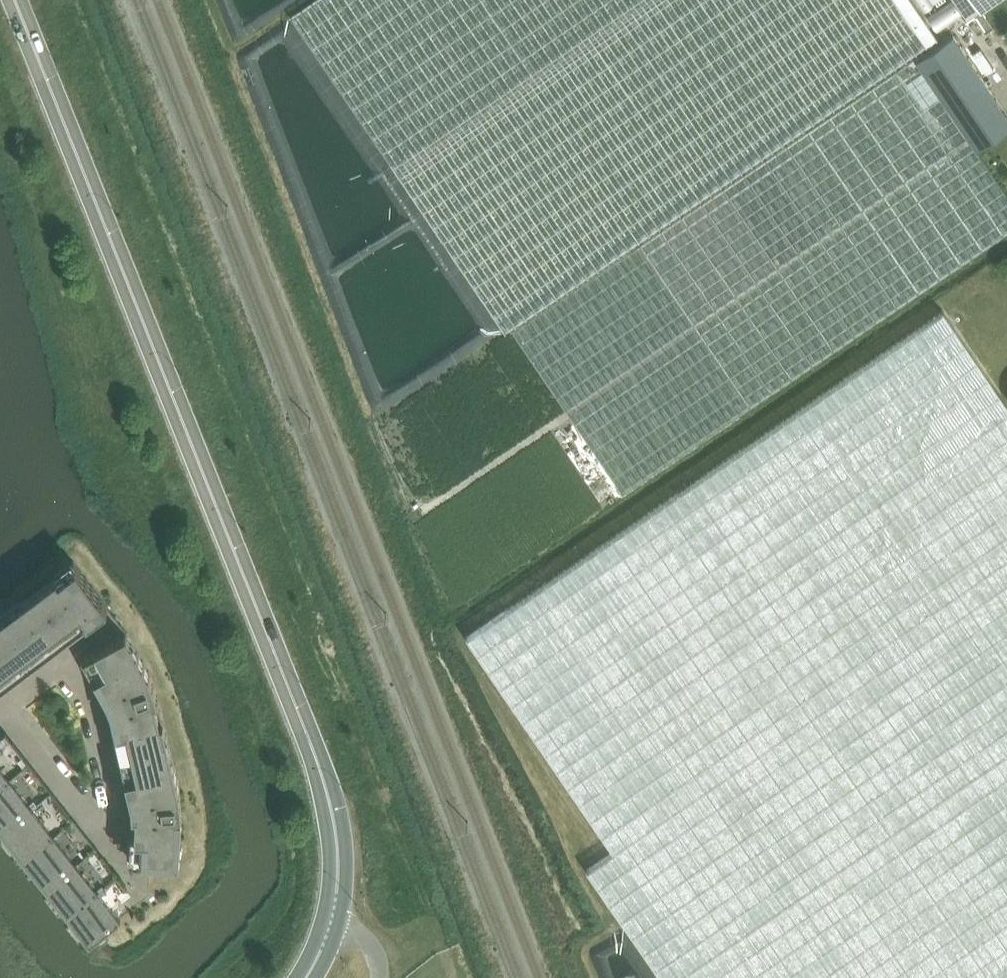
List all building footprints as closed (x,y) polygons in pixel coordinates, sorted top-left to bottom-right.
[(292,15),(506,330),(937,36),(912,0),(314,0),(292,15)] [(1006,127),(1006,110),(952,33),(916,59),(980,147),(1006,127)] [(624,491),(1006,230),(1006,185),(980,147),(916,59),(914,56),(513,329),(624,491)] [(467,636),(605,839),(1006,566),(1006,403),(954,325),(944,310),(467,636)] [(599,502),(614,492),(602,474),(588,484),(599,502)] [(132,799),(133,809),(130,858),(180,861),(182,812),(180,788),(159,694),(150,672),(127,630),(74,559),(0,615),(0,686),(87,620),(100,643),(82,653),(106,696),(110,705),(132,799)] [(605,839),(614,851),(587,869),(662,977),(898,977),(1006,903),(1006,566),(605,839)] [(9,774),(0,763),(0,781),(9,774)] [(9,774),(0,781),(0,827),(31,803),(9,774)] [(54,831),(31,803),(0,827),(22,856),(54,831)] [(76,859),(54,831),(22,856),(45,884),(76,859)] [(98,888),(76,859),(45,884),(67,913),(98,888)] [(90,942),(121,917),(98,888),(67,913),(90,942)] [(898,977),(1006,977),(1006,903),(898,977)]
